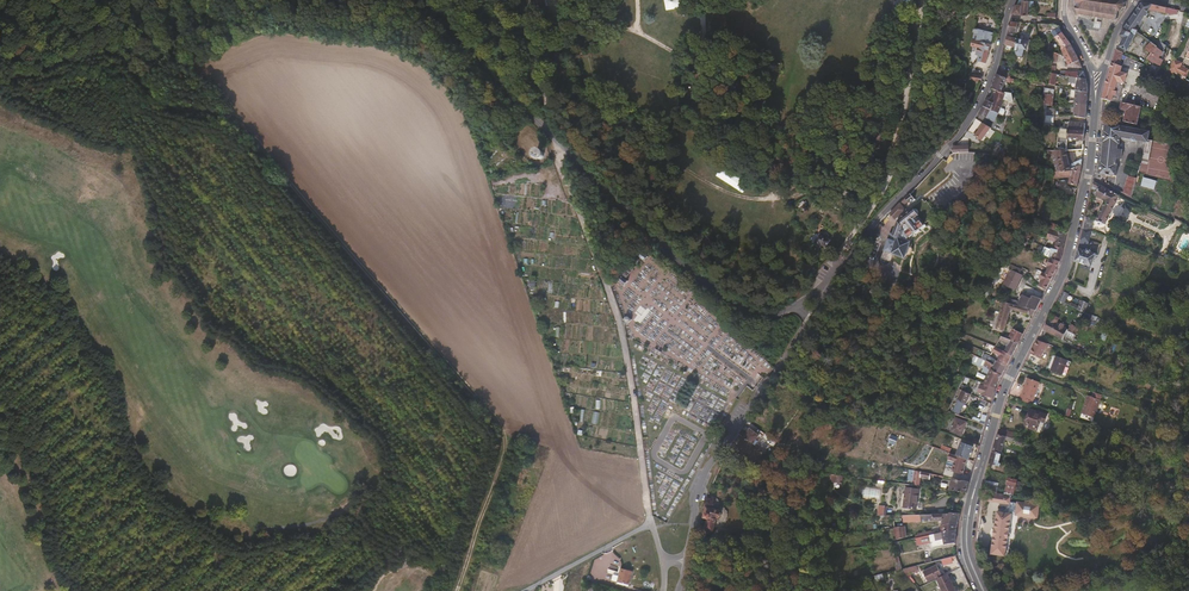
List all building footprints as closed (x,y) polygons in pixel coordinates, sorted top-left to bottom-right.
[(1125,0),(1075,0),(1074,3),(1073,3),(1073,5),(1074,5),(1074,6),(1075,7),(1075,12),(1073,12),(1073,13),(1075,14),(1075,15),(1076,15),(1077,14),(1083,15),(1084,15),(1085,15),(1090,16),(1091,17),(1092,17),(1093,16),(1101,17),(1101,19),(1102,19),(1103,18),(1107,19),(1107,20),(1108,20),(1109,19),(1115,20),(1115,21),(1116,21),(1116,20),(1117,20),(1117,19),(1116,18),(1118,11),(1120,12),(1119,14),(1121,14),(1121,12),(1123,12),(1123,11),(1124,8),(1125,9),(1125,8),(1124,7),(1125,4),(1126,4),(1126,3),(1125,2),(1125,0)] [(1033,18),(1034,6),(1030,6),(1030,2),(1022,1),(1021,6),(1016,5),(1012,15),(1033,18)] [(1139,25),(1149,10),(1171,14),(1173,14),(1177,14),(1177,10),(1157,6),(1142,3),(1124,29),(1131,32),(1134,29),(1137,30),(1139,27),(1136,26),(1137,24),(1139,25)] [(1013,39),(1014,34),(1016,34),(1018,24),(1009,24),(1005,46),(1015,49),(1017,40),(1013,39)] [(1073,45),(1062,28),(1055,26),(1054,30),(1056,31),(1054,33),(1066,48),(1066,50),(1073,45)] [(989,62),(996,32),(989,31),(978,28),(974,45),(976,46),(975,59),(975,60),(989,62)] [(1142,36),(1138,34),(1136,32),(1137,30),(1134,29),(1131,32),(1124,29),(1120,35),(1124,37),(1119,46),(1127,51),(1132,40),(1138,44),(1142,36)] [(1026,51),(1027,43),(1017,40),(1015,49),(1011,68),(1014,69),(1017,57),(1023,58),(1025,51),(1026,51)] [(1157,48),(1151,43),(1146,50),(1152,54),(1157,48)] [(1081,59),(1079,54),(1073,45),(1066,50),(1066,55),(1070,63),(1068,66),(1068,68),(1085,68),(1081,59)] [(1163,61),(1161,60),(1165,54),(1157,48),(1152,54),(1147,60),(1160,66),(1163,61)] [(1123,65),(1127,57),(1122,55),(1123,53),(1116,50),(1112,64),(1116,65),(1118,66),(1119,64),(1123,65)] [(1169,71),(1172,64),(1163,60),(1163,61),(1160,66),(1169,71)] [(1187,70),(1181,66),(1182,64),(1174,60),(1172,64),(1169,71),(1183,78),(1187,70)] [(1124,85),(1127,75),(1120,73),(1121,70),(1122,67),(1118,66),(1116,65),(1112,64),(1105,87),(1116,90),(1123,91),(1124,85)] [(1089,80),(1086,72),(1063,71),(1062,75),(1072,77),(1089,80)] [(1058,86),(1059,75),(1054,73),(1051,84),(1058,86)] [(983,83),(985,76),(974,74),(973,80),(983,83)] [(1002,94),(1006,82),(1006,80),(1005,79),(998,76),(996,76),(991,90),(1002,94)] [(1091,92),(1090,86),(1089,80),(1072,77),(1071,82),(1079,84),(1079,91),(1091,92)] [(1119,103),(1123,91),(1116,90),(1105,87),(1102,99),(1119,103)] [(1056,100),(1058,91),(1047,89),(1044,104),(1045,105),(1055,107),(1056,106),(1056,100)] [(1001,109),(1005,101),(1012,104),(1018,104),(1014,97),(1006,94),(1006,96),(1002,94),(991,90),(988,97),(990,97),(992,93),(996,95),(993,104),(986,102),(983,108),(991,112),(1004,117),(1006,111),(1001,109)] [(1090,105),(1091,92),(1079,91),(1077,104),(1090,105)] [(1139,124),(1143,106),(1124,103),(1123,109),(1128,110),(1126,121),(1139,124)] [(1088,119),(1090,105),(1077,104),(1077,117),(1088,119)] [(988,119),(991,112),(983,108),(979,116),(988,119)] [(1055,125),(1057,110),(1049,109),(1047,125),(1055,125)] [(1088,131),(1088,123),(1072,122),(1071,129),(1088,131)] [(1138,139),(1148,140),(1149,140),(1150,131),(1148,130),(1125,128),(1114,126),(1106,125),(1105,132),(1104,132),(1103,138),(1103,143),(1104,144),(1102,163),(1101,163),(1100,175),(1102,175),(1116,176),(1117,164),(1116,164),(1117,159),(1121,160),(1122,151),(1117,150),(1118,145),(1119,145),(1120,138),(1130,138),(1132,141),(1133,142),(1135,142),(1136,141),(1138,139)] [(1087,141),(1088,131),(1071,129),(1062,128),(1060,149),(1069,149),(1071,140),(1087,141)] [(546,155),(545,152),(543,150),(540,149),(537,150),(535,153),(534,156),(536,159),(539,160),(542,160),(545,158),(546,155)] [(1079,162),(1076,150),(1059,150),(1061,172),(1085,166),(1085,159),(1079,162)] [(1080,187),(1084,174),(1085,166),(1061,172),(1057,173),(1057,179),(1073,178),(1072,184),(1080,187)] [(975,177),(971,172),(965,177),(969,182),(975,177)] [(1133,197),(1139,178),(1130,177),(1125,193),(1133,197)] [(1141,187),(1155,189),(1156,180),(1143,178),(1141,187)] [(913,198),(926,186),(923,182),(910,194),(913,198)] [(1105,226),(1119,196),(1093,183),(1092,190),(1094,192),(1095,190),(1097,192),(1095,196),(1106,201),(1096,222),(1105,226)] [(915,200),(913,198),(910,194),(905,199),(908,203),(910,204),(915,200)] [(903,208),(908,203),(905,199),(900,204),(903,208)] [(900,216),(905,211),(903,208),(900,204),(890,215),(896,221),(900,216)] [(916,239),(930,228),(922,217),(922,216),(922,215),(922,214),(921,211),(920,210),(918,210),(917,210),(914,212),(910,215),(908,217),(907,217),(906,217),(906,219),(901,222),(896,236),(897,237),(895,240),(892,239),(885,259),(886,260),(885,262),(886,263),(887,264),(889,265),(891,265),(893,264),(893,262),(895,263),(897,256),(908,260),(909,260),(910,259),(911,258),(915,250),(915,247),(915,243),(915,241),(915,240),(916,239)] [(1085,217),(1083,226),(1075,262),(1092,267),(1096,255),(1091,253),(1091,251),(1088,250),(1087,252),(1086,252),(1094,221),(1085,217)] [(1053,225),(1051,230),(1050,230),(1047,239),(1056,243),(1056,247),(1063,250),(1066,235),(1056,232),(1058,227),(1053,225)] [(1056,247),(1056,243),(1047,239),(1044,247),(1051,250),(1051,248),(1055,249),(1056,247)] [(828,250),(830,247),(821,241),(819,240),(818,240),(813,248),(819,252),(821,250),(826,252),(828,250)] [(1060,262),(1063,250),(1056,247),(1055,249),(1051,248),(1051,250),(1048,259),(1050,260),(1052,260),(1060,262)] [(1057,270),(1060,262),(1052,260),(1050,260),(1048,266),(1057,270)] [(1018,290),(1024,277),(1019,274),(1021,271),(1011,266),(1009,270),(1011,271),(1003,286),(1015,291),(1016,289),(1018,290)] [(1066,300),(1068,295),(1062,292),(1058,300),(1062,302),(1064,303),(1066,300)] [(1024,296),(1022,296),(1021,296),(1019,295),(1016,301),(1018,302),(1018,303),(1007,299),(1006,304),(1016,306),(1018,307),(1036,311),(1042,300),(1032,297),(1031,299),(1024,296)] [(1058,307),(1060,304),(1061,304),(1062,302),(1058,300),(1053,310),(1057,312),(1060,308),(1058,307)] [(1079,307),(1068,302),(1066,300),(1064,303),(1078,310),(1079,307)] [(1084,313),(1088,304),(1082,301),(1079,307),(1078,310),(1084,313)] [(1036,311),(1018,307),(1016,306),(1006,304),(1003,303),(996,329),(1004,332),(1011,310),(1029,315),(1029,316),(1032,317),(1036,311)] [(939,325),(943,313),(938,311),(934,324),(939,325)] [(1096,326),(1098,319),(1086,314),(1083,320),(1090,323),(1096,326)] [(1072,325),(1069,331),(1056,324),(1058,319),(1051,315),(1043,330),(1060,339),(1062,341),(1062,342),(1071,347),(1074,342),(1079,328),(1072,325)] [(1020,343),(1025,334),(1015,329),(1012,336),(1008,335),(1006,337),(1020,343)] [(1015,355),(1020,343),(1006,337),(1003,336),(1002,336),(1000,341),(1004,342),(1009,344),(1008,347),(1009,347),(1007,352),(1015,355)] [(1008,366),(1015,355),(1007,352),(1005,351),(1004,354),(999,362),(1008,366)] [(1004,375),(1008,366),(999,362),(993,357),(986,354),(984,359),(989,362),(995,366),(993,369),(1004,375)] [(995,366),(989,362),(984,359),(976,356),(973,363),(985,368),(986,366),(993,369),(995,366)] [(1071,362),(1067,361),(1056,357),(1051,371),(1062,375),(1066,376),(1071,362)] [(998,386),(1004,375),(993,369),(987,379),(982,377),(980,380),(986,382),(998,386)] [(995,398),(981,392),(984,386),(997,390),(998,386),(986,382),(980,380),(970,377),(964,390),(973,394),(993,403),(995,398)] [(1032,405),(1039,383),(1028,378),(1020,400),(1032,405)] [(969,404),(973,394),(964,390),(953,412),(959,414),(962,408),(964,408),(966,403),(969,404)] [(1094,418),(1102,395),(1093,392),(1093,393),(1091,397),(1087,396),(1082,414),(1094,418)] [(785,405),(782,399),(776,402),(779,408),(785,405)] [(1038,430),(1039,426),(1043,427),(1047,416),(1031,410),(1028,416),(1026,420),(1026,421),(1026,423),(1026,424),(1027,425),(1026,427),(1038,430)] [(965,436),(970,422),(959,418),(954,432),(965,436)] [(1016,433),(1007,430),(999,429),(997,434),(1005,437),(1014,440),(1016,433)] [(747,454),(760,437),(751,430),(738,447),(747,454)] [(1002,454),(1006,440),(1013,442),(1014,440),(1005,437),(997,434),(992,452),(1002,454)] [(1031,445),(1025,443),(1015,440),(1014,442),(1016,442),(1015,444),(1030,449),(1031,445)] [(973,460),(977,446),(965,442),(961,456),(973,460)] [(995,468),(995,466),(1000,467),(1002,464),(999,463),(1002,454),(992,452),(987,469),(992,470),(992,468),(995,468)] [(930,481),(931,475),(920,472),(915,472),(912,486),(920,487),(921,479),(930,481)] [(967,492),(969,482),(953,478),(950,490),(967,492)] [(1013,496),(1017,481),(1008,478),(1006,484),(1007,484),(1004,494),(1011,495),(1013,496)] [(989,482),(988,486),(985,485),(984,491),(989,492),(997,494),(998,488),(996,487),(997,483),(989,482)] [(917,510),(919,491),(906,489),(904,508),(917,510)] [(1010,504),(1011,495),(1004,494),(997,494),(989,492),(988,501),(1010,504)] [(1038,520),(1039,506),(1017,503),(1015,516),(1038,520)] [(887,515),(887,506),(878,505),(877,515),(887,515)] [(714,533),(718,519),(720,520),(722,513),(705,508),(702,518),(708,520),(705,531),(714,533)] [(959,519),(960,514),(950,513),(949,515),(944,515),(944,522),(959,519)] [(1006,557),(1010,530),(1012,514),(1003,513),(998,513),(991,555),(1006,557)] [(956,531),(958,523),(942,526),(941,527),(941,531),(942,533),(956,531)] [(904,527),(902,528),(893,528),(893,530),(895,541),(902,539),(902,531),(905,531),(904,527)] [(955,544),(956,531),(942,533),(936,535),(919,538),(920,544),(931,542),(933,549),(955,544)] [(943,566),(957,562),(956,556),(941,559),(943,566)] [(632,583),(635,568),(623,565),(618,579),(632,583)] [(937,565),(922,571),(927,583),(942,577),(937,565)] [(948,575),(937,580),(943,590),(956,590),(948,575)]
